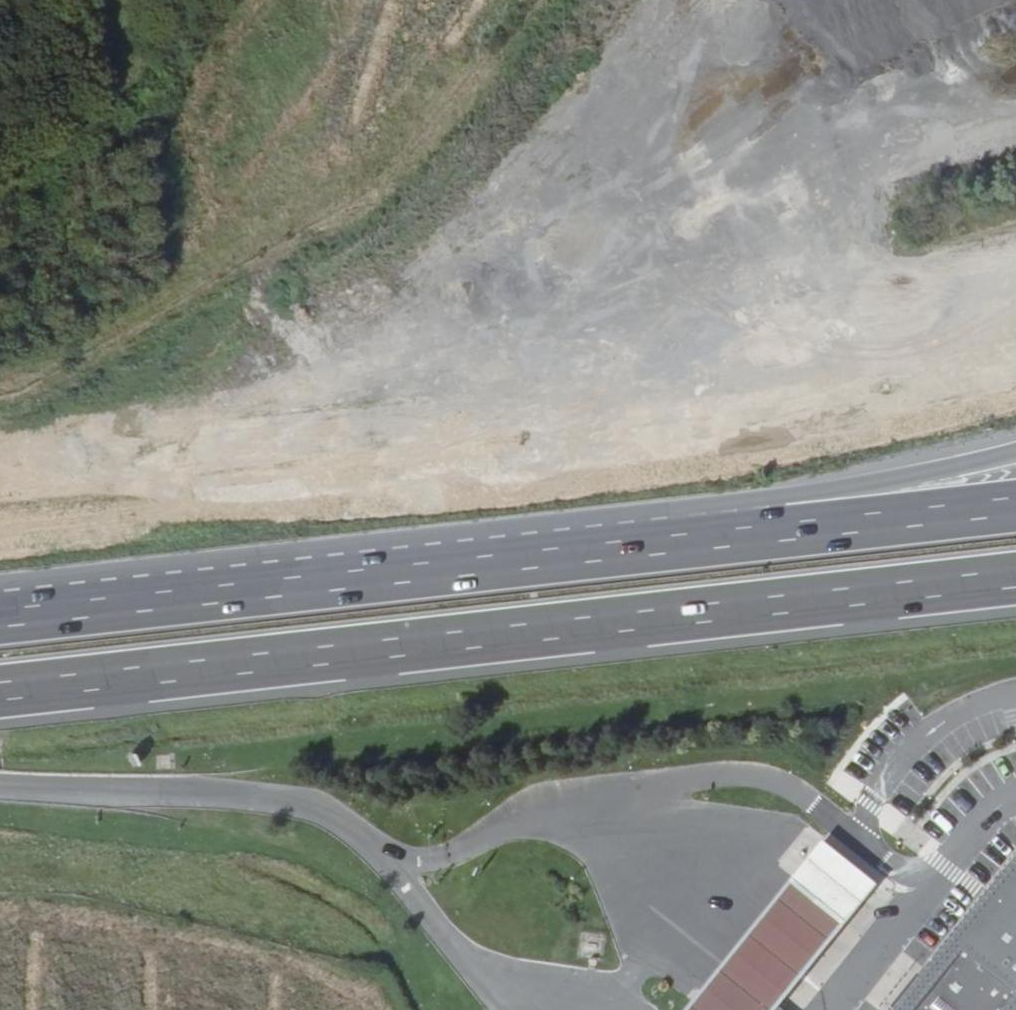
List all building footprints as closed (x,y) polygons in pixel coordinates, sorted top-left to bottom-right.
[(920,984),(921,985),(901,1009),(1015,1009),(1015,871),(920,984)] [(795,881),(690,1009),(774,1009),(847,921),(795,881)]
